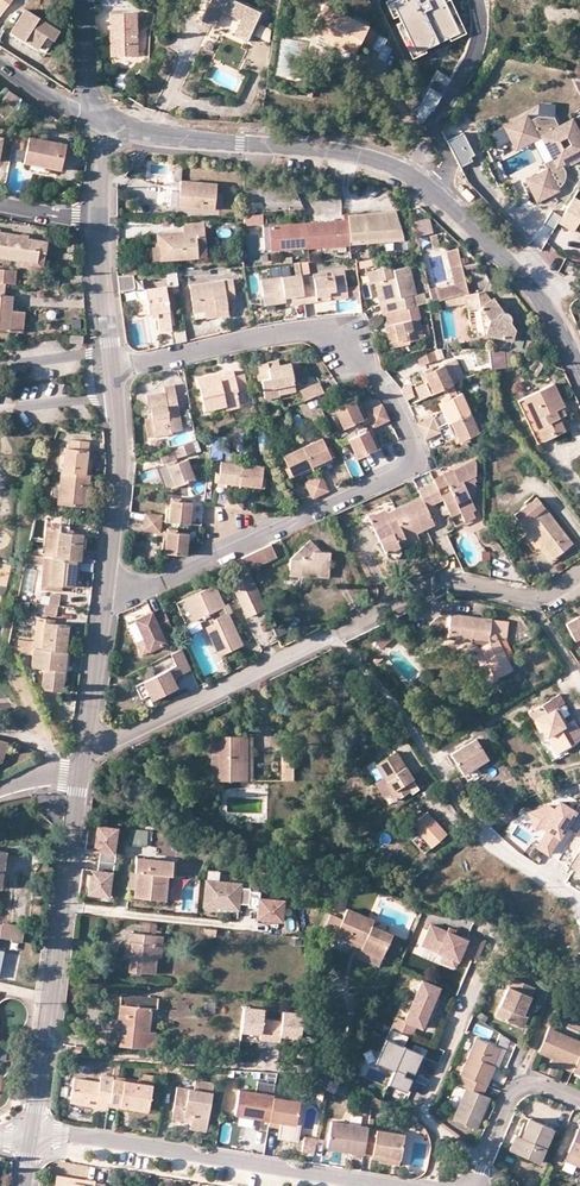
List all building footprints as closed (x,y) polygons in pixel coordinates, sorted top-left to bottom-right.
[(13,0),(0,0),(0,12),(3,14),(13,0)] [(219,12),(222,6),(241,14),(234,31),(247,37),(260,8),(243,0),(209,0),(201,16),(214,22),(219,12)] [(414,56),(463,33),(447,0),(388,0),(414,56)] [(350,50),(363,24),(319,2),(306,28),(350,50)] [(222,6),(219,12),(233,18),(228,29),(234,31),(241,14),(222,6)] [(59,30),(26,10),(11,33),(23,41),(24,40),(45,53),(59,30)] [(119,58),(140,57),(138,14),(112,15),(113,37),(118,37),(119,58)] [(269,38),(270,26),(257,24),(255,36),(269,38)] [(45,53),(24,40),(23,41),(11,33),(10,36),(43,56),(45,53)] [(409,89),(399,94),(407,108),(417,103),(409,89)] [(21,98),(20,108),(30,112),(33,105),(21,98)] [(557,187),(561,184),(563,179),(564,173),(561,167),(568,163),(570,167),(579,162),(579,139),(571,122),(557,129),(552,120),(536,115),(528,119),(526,114),(507,124),(512,135),(518,132),(519,134),(526,130),(531,140),(540,135),(545,132),(557,155),(552,157),(543,162),(547,168),(548,172),(541,175),(548,189),(555,185),(557,188),(557,187)] [(512,135),(507,124),(503,126),(515,148),(531,140),(526,130),(519,134),(518,132),(512,135)] [(479,136),(488,150),(498,144),(489,130),(479,136)] [(545,132),(540,135),(552,157),(557,155),(545,132)] [(473,153),(463,133),(449,139),(462,166),(471,162),(468,155),(473,153)] [(29,134),(24,162),(60,168),(65,141),(29,134)] [(548,172),(547,168),(537,174),(540,181),(529,186),(537,201),(559,189),(557,187),(557,188),(555,185),(548,189),(541,175),(548,172)] [(529,186),(540,181),(537,174),(526,180),(529,186)] [(297,178),(273,175),(272,187),(295,189),(297,178)] [(214,207),(216,182),(181,179),(179,204),(214,207)] [(469,190),(463,185),(459,189),(465,194),(469,190)] [(575,197),(566,218),(556,214),(547,225),(557,230),(551,245),(579,257),(579,199),(575,197)] [(350,221),(271,226),(272,249),(403,241),(398,212),(350,215),(350,221)] [(244,223),(265,223),(265,214),(244,214),(244,218),(244,223)] [(430,217),(413,220),(416,237),(433,234),(430,217)] [(183,225),(184,234),(159,236),(160,248),(153,249),(154,262),(207,257),(204,223),(183,225)] [(28,239),(27,236),(20,234),(19,237),(0,233),(0,258),(19,261),(19,265),(42,269),(45,242),(28,239)] [(433,248),(439,247),(436,234),(430,236),(433,248)] [(461,264),(458,249),(446,252),(450,267),(461,264)] [(302,286),(310,284),(308,266),(320,265),(320,262),(299,263),(302,286)] [(294,275),(281,277),(269,279),(261,281),(263,298),(273,297),(275,305),(286,303),(285,299),(285,295),(291,294),(292,298),(294,305),(305,304),(302,286),(299,263),(293,263),(294,275)] [(281,277),(279,264),(267,265),(269,279),(281,277)] [(461,264),(450,267),(454,286),(436,290),(439,301),(446,299),(454,297),(468,294),(463,271),(462,266),(461,264)] [(377,270),(379,281),(374,282),(378,297),(381,296),(383,302),(379,302),(383,314),(413,307),(410,295),(415,294),(409,267),(390,271),(389,267),(377,270)] [(17,272),(0,270),(0,283),(4,284),(16,285),(17,272)] [(316,295),(329,294),(328,290),(335,290),(336,299),(348,298),(347,291),(344,271),(332,272),(333,276),(327,276),(326,273),(312,275),(314,284),(310,284),(302,286),(305,304),(317,302),(316,295)] [(178,284),(176,272),(167,273),(168,282),(172,282),(173,285),(178,284)] [(43,285),(58,285),(58,274),(43,274),(43,285)] [(116,276),(119,291),(126,290),(125,275),(116,276)] [(228,315),(227,299),(235,298),(232,280),(191,286),(194,312),(205,311),(215,310),(216,316),(228,315)] [(23,332),(25,313),(12,311),(13,297),(4,295),(4,284),(0,283),(0,330),(23,332)] [(159,331),(172,329),(165,287),(145,290),(146,300),(136,301),(137,314),(150,313),(151,316),(153,317),(158,318),(159,331)] [(361,302),(359,289),(347,291),(348,298),(357,296),(357,302),(361,302)] [(328,290),(329,294),(316,295),(317,302),(336,299),(335,290),(328,290)] [(493,299),(490,300),(485,292),(469,295),(472,310),(478,309),(480,309),(488,320),(485,334),(512,341),(516,330),(510,323),(510,317),(509,315),(504,313),(501,308),(493,299)] [(454,297),(456,305),(466,305),(467,311),(472,310),(469,295),(468,294),(454,297)] [(275,305),(273,297),(263,298),(264,306),(275,305)] [(446,299),(446,306),(456,305),(454,297),(446,299)] [(385,326),(389,325),(391,332),(387,334),(390,343),(397,342),(398,347),(409,345),(409,342),(423,338),(418,319),(420,319),(417,306),(413,307),(383,314),(385,326)] [(485,334),(488,320),(480,309),(478,309),(483,334),(485,334)] [(216,316),(215,310),(205,311),(206,318),(216,316)] [(205,311),(194,312),(195,319),(206,318),(205,311)] [(175,342),(186,339),(184,328),(173,331),(175,342)] [(69,342),(82,342),(82,334),(69,334),(69,342)] [(490,367),(507,367),(508,350),(490,349),(490,367)] [(438,359),(434,350),(417,356),(420,365),(438,359)] [(264,390),(278,387),(295,384),(290,364),(280,366),(269,367),(267,363),(259,365),(264,390)] [(454,386),(444,365),(434,370),(432,367),(423,372),(424,374),(433,395),(454,386)] [(225,379),(221,380),(220,374),(197,379),(204,411),(225,406),(226,410),(240,408),(240,406),(246,405),(244,393),(237,394),(234,379),(232,371),(224,373),(225,379)] [(429,396),(433,395),(424,374),(421,376),(429,396)] [(244,377),(234,379),(237,394),(244,393),(246,405),(249,404),(246,392),(247,391),(244,377)] [(301,391),(305,401),(315,396),(340,386),(338,384),(323,390),(320,383),(301,391)] [(278,387),(280,395),(296,391),(295,384),(278,387)] [(563,431),(557,420),(554,412),(562,408),(563,407),(552,384),(523,399),(542,441),(563,431)] [(171,432),(182,430),(174,386),(164,387),(165,394),(146,397),(149,411),(151,410),(153,410),(153,413),(151,414),(152,418),(156,437),(171,434),(171,432)] [(280,395),(278,387),(264,390),(266,398),(280,395)] [(441,400),(442,402),(451,422),(472,413),(463,393),(451,398),(451,396),(441,400)] [(343,429),(362,420),(354,401),(353,398),(344,402),(345,405),(334,410),(343,429)] [(362,420),(366,419),(358,399),(354,401),(362,420)] [(523,399),(518,402),(537,444),(542,441),(523,399)] [(448,423),(451,422),(442,402),(439,404),(448,423)] [(369,417),(370,420),(386,413),(382,405),(366,412),(369,417)] [(565,415),(562,408),(554,412),(557,420),(565,415)] [(185,426),(193,424),(190,410),(183,412),(185,426)] [(390,421),(386,413),(370,420),(373,428),(390,421)] [(470,440),(469,437),(480,432),(472,413),(451,422),(459,442),(461,445),(470,440)] [(438,425),(434,417),(418,425),(422,433),(438,425)] [(152,418),(145,420),(148,438),(156,437),(152,418)] [(457,443),(459,442),(451,422),(448,423),(457,443)] [(439,428),(438,425),(422,433),(426,441),(441,433),(439,428)] [(357,458),(375,450),(368,432),(367,432),(366,429),(358,432),(359,435),(348,440),(357,458)] [(375,450),(379,448),(372,431),(368,432),(375,450)] [(196,440),(192,441),(195,451),(202,449),(199,439),(196,440)] [(322,439),(303,448),(311,467),(330,459),(334,458),(329,449),(327,450),(322,439)] [(92,462),(88,461),(90,442),(72,440),(71,449),(65,448),(62,472),(91,475),(92,462)] [(291,453),(303,448),(299,440),(288,446),(291,453)] [(195,451),(192,441),(174,448),(178,458),(195,451)] [(486,446),(476,450),(475,462),(485,463),(486,446)] [(289,477),(292,476),(311,467),(303,448),(291,453),(283,457),(288,467),(285,468),(289,477)] [(167,463),(175,460),(171,449),(159,453),(164,465),(167,463)] [(167,463),(168,466),(175,486),(195,480),(187,459),(176,463),(175,460),(167,463)] [(332,462),(330,459),(311,467),(313,471),(332,462)] [(438,489),(445,485),(449,493),(442,497),(444,501),(451,516),(459,513),(464,522),(475,518),(473,511),(476,510),(472,500),(476,498),(474,494),(476,492),(474,488),(477,487),(474,482),(476,481),(474,477),(477,476),(477,464),(475,462),(474,461),(434,479),(436,482),(438,489)] [(215,483),(218,483),(239,486),(242,464),(221,462),(219,473),(216,473),(215,483)] [(242,464),(239,486),(260,488),(263,488),(265,479),(262,478),(262,466),(242,464)] [(170,487),(175,486),(168,466),(165,468),(170,487)] [(313,471),(311,467),(292,476),(294,479),(313,471)] [(62,472),(59,504),(87,507),(91,475),(62,472)] [(430,472),(421,476),(427,486),(427,487),(436,482),(434,479),(430,472)] [(317,478),(314,479),(321,495),(329,491),(322,475),(317,478)] [(314,479),(306,483),(313,498),(321,495),(314,479)] [(419,490),(422,499),(387,515),(382,518),(380,513),(378,509),(367,515),(370,522),(383,549),(386,555),(388,558),(392,559),(396,557),(399,555),(400,553),(400,550),(397,543),(416,534),(435,525),(427,507),(444,501),(442,497),(438,489),(436,482),(427,487),(427,486),(419,490)] [(226,508),(234,508),(235,492),(227,491),(226,508)] [(234,508),(243,509),(244,493),(239,492),(235,492),(234,508)] [(169,522),(190,524),(192,504),(181,501),(180,499),(171,497),(171,501),(169,522)] [(528,533),(530,531),(552,559),(573,544),(545,507),(544,508),(537,500),(516,516),(528,533)] [(162,521),(162,516),(145,513),(145,522),(161,523),(162,521)] [(370,522),(367,515),(359,519),(362,526),(370,522)] [(160,532),(161,523),(145,522),(143,531),(160,532)] [(50,526),(46,556),(78,560),(81,560),(84,535),(69,532),(69,526),(61,525),(61,527),(50,526)] [(185,557),(187,556),(189,534),(177,533),(177,530),(168,528),(168,532),(166,555),(185,557)] [(528,533),(522,537),(533,551),(538,548),(549,562),(552,559),(530,531),(528,533)] [(397,543),(400,550),(420,541),(416,534),(397,543)] [(331,553),(320,552),(310,541),(290,560),(290,570),(300,570),(301,577),(329,578),(331,553)] [(258,551),(260,557),(263,556),(266,563),(277,558),(271,545),(258,551)] [(260,557),(258,551),(242,559),(247,571),(266,563),(263,556),(260,557)] [(27,555),(25,563),(45,565),(46,556),(27,555)] [(42,590),(62,591),(63,586),(72,587),(73,579),(73,573),(77,573),(78,560),(46,556),(45,565),(42,590)] [(242,559),(236,561),(241,574),(247,571),(242,559)] [(241,574),(230,579),(249,618),(265,610),(247,571),(241,574)] [(186,624),(209,614),(214,625),(207,628),(220,656),(241,646),(227,615),(223,606),(214,587),(183,600),(184,602),(177,605),(186,624)] [(51,595),(50,605),(58,606),(61,606),(62,596),(51,595)] [(56,617),(58,606),(50,605),(46,604),(44,615),(56,617)] [(228,604),(223,606),(227,615),(232,613),(228,604)] [(172,628),(165,613),(154,618),(153,616),(149,618),(147,615),(134,622),(143,641),(149,653),(166,645),(161,634),(172,628)] [(474,618),(451,615),(447,639),(472,641),(474,639),(489,641),(490,643),(482,647),(496,678),(513,670),(508,659),(514,657),(506,641),(508,623),(479,618),(478,623),(473,622),(474,618)] [(69,626),(55,624),(45,623),(45,619),(37,617),(34,642),(33,648),(66,652),(69,626)] [(578,619),(577,617),(564,623),(573,639),(579,636),(579,618),(578,619)] [(191,634),(202,628),(198,619),(186,625),(191,634)] [(393,637),(388,631),(383,635),(385,637),(389,641),(393,637)] [(389,641),(385,637),(377,644),(381,649),(389,641)] [(490,643),(489,641),(474,639),(472,641),(482,647),(490,643)] [(142,656),(149,653),(143,641),(136,645),(142,656)] [(9,645),(13,653),(32,655),(33,648),(18,646),(9,645)] [(32,667),(43,669),(41,684),(45,690),(64,691),(68,652),(66,652),(33,648),(32,655),(32,667)] [(192,671),(182,650),(171,656),(177,667),(142,683),(149,696),(158,692),(160,698),(177,690),(173,680),(192,671)] [(382,659),(380,656),(374,661),(377,664),(382,659)] [(532,678),(523,682),(527,690),(536,686),(532,678)] [(532,711),(557,753),(559,752),(579,740),(579,736),(576,729),(572,723),(566,727),(561,729),(558,724),(561,721),(554,710),(559,707),(565,704),(559,695),(532,711)] [(561,721),(565,719),(559,707),(554,710),(561,721)] [(541,732),(537,734),(552,759),(560,755),(559,752),(557,753),(532,711),(529,713),(541,732)] [(219,782),(248,781),(247,737),(211,736),(212,755),(218,756),(219,782)] [(477,740),(451,755),(463,775),(489,759),(477,740)] [(292,749),(282,749),(282,781),(293,781),(292,749)] [(409,794),(418,788),(396,753),(375,766),(392,792),(390,794),(399,808),(408,801),(412,799),(409,794)] [(390,794),(392,792),(375,766),(369,769),(385,796),(390,794)] [(458,778),(451,782),(457,791),(463,787),(458,778)] [(577,809),(560,798),(555,806),(551,803),(531,809),(535,822),(551,818),(554,820),(538,843),(550,851),(567,825),(577,831),(579,827),(579,805),(577,809)] [(411,826),(419,836),(431,848),(447,834),(428,812),(411,826)] [(120,829),(98,826),(95,850),(102,851),(101,861),(114,863),(120,829)] [(128,844),(147,845),(148,828),(128,827),(128,844)] [(424,854),(431,848),(419,836),(413,841),(424,854)] [(569,862),(579,869),(579,845),(569,862)] [(128,895),(165,899),(167,874),(172,875),(173,861),(136,857),(135,871),(137,871),(136,882),(129,881),(128,895)] [(110,895),(114,863),(101,861),(99,870),(93,869),(89,892),(110,895)] [(408,872),(413,879),(424,871),(419,864),(408,872)] [(135,871),(130,870),(129,881),(136,882),(137,871),(135,871)] [(240,883),(205,881),(204,906),(238,908),(238,904),(249,904),(250,888),(239,887),(240,883)] [(250,882),(250,888),(249,904),(260,905),(259,918),(282,920),(284,897),(260,895),(261,889),(257,888),(258,883),(250,882)] [(382,958),(391,934),(371,926),(373,920),(347,909),(343,919),(331,914),(324,931),(335,936),(337,932),(347,937),(363,944),(362,948),(361,949),(382,958)] [(21,942),(23,927),(2,922),(2,925),(0,925),(0,937),(21,942)] [(469,941),(458,936),(460,932),(452,929),(450,933),(434,926),(425,947),(447,957),(444,964),(458,970),(463,956),(479,963),(488,943),(472,936),(469,941)] [(215,935),(216,928),(205,927),(204,934),(215,935)] [(127,941),(133,942),(130,956),(129,970),(130,971),(140,972),(155,973),(156,957),(158,944),(155,944),(156,935),(128,932),(127,941)] [(156,957),(161,957),(163,936),(156,935),(155,944),(158,944),(156,957)] [(347,937),(346,942),(362,948),(363,944),(347,937)] [(361,949),(359,956),(379,965),(382,958),(361,949)] [(511,960),(508,963),(515,968),(518,964),(511,960)] [(534,987),(512,978),(495,1016),(518,1026),(522,1015),(518,1013),(521,1005),(526,1007),(534,987)] [(433,1021),(438,1011),(434,1009),(442,989),(424,981),(407,1021),(399,1018),(394,1030),(406,1035),(414,1038),(419,1027),(425,1029),(429,1019),(433,1021)] [(149,1031),(152,1008),(157,1008),(158,997),(121,994),(118,1027),(127,1028),(126,1033),(121,1033),(120,1045),(154,1049),(156,1031),(149,1031)] [(204,999),(203,1013),(215,1013),(216,1000),(204,999)] [(442,1001),(438,999),(434,1009),(438,1011),(442,1001)] [(262,1006),(243,1005),(241,1032),(261,1033),(260,1041),(280,1043),(281,1032),(302,1033),(304,1011),(284,1009),(283,1023),(261,1021),(262,1006)] [(526,1007),(521,1005),(518,1013),(522,1015),(526,1007)] [(528,1017),(522,1015),(518,1026),(523,1028),(528,1017)] [(558,1020),(553,1019),(549,1028),(554,1030),(558,1020)] [(552,1058),(565,1063),(564,1068),(572,1072),(579,1052),(579,1041),(579,1040),(568,1036),(554,1030),(549,1028),(538,1052),(552,1058)] [(579,1037),(579,1032),(571,1028),(568,1036),(579,1040),(579,1037)] [(406,1035),(394,1030),(382,1061),(395,1066),(406,1071),(407,1067),(415,1070),(423,1051),(403,1043),(406,1035)] [(486,1076),(490,1065),(492,1065),(499,1047),(476,1038),(459,1075),(462,1076),(487,1086),(490,1078),(486,1076)] [(495,1066),(498,1067),(505,1049),(499,1047),(492,1065),(495,1066)] [(572,1072),(579,1075),(579,1052),(572,1072)] [(564,1068),(565,1063),(552,1058),(550,1063),(564,1068)] [(159,1064),(158,1071),(167,1073),(168,1065),(159,1064)] [(168,1065),(167,1073),(175,1074),(177,1065),(168,1065)] [(492,1065),(490,1065),(486,1076),(490,1078),(495,1066),(492,1065)] [(406,1071),(395,1066),(389,1082),(408,1090),(413,1077),(404,1074),(406,1071)] [(152,1084),(154,1074),(140,1072),(138,1082),(152,1084)] [(456,1108),(451,1119),(477,1128),(490,1098),(483,1095),(487,1086),(462,1076),(459,1085),(465,1087),(460,1098),(456,1108)] [(74,1077),(71,1099),(84,1101),(84,1104),(108,1108),(108,1106),(111,1089),(99,1087),(100,1080),(74,1077)] [(120,1108),(120,1104),(148,1109),(152,1084),(138,1082),(113,1078),(111,1089),(108,1106),(120,1108)] [(213,1082),(196,1079),(194,1088),(176,1086),(171,1118),(183,1120),(184,1117),(191,1118),(191,1122),(190,1123),(206,1126),(207,1122),(213,1082)] [(238,1088),(235,1113),(256,1116),(257,1117),(270,1119),(273,1097),(273,1094),(238,1088)] [(279,1126),(280,1122),(295,1124),(299,1101),(298,1100),(299,1092),(288,1091),(287,1098),(273,1097),(270,1119),(269,1125),(279,1126)] [(449,1094),(445,1104),(456,1108),(460,1098),(449,1094)] [(372,1096),(371,1104),(374,1104),(374,1110),(370,1109),(369,1112),(378,1114),(381,1100),(372,1096)] [(257,1117),(256,1116),(235,1113),(234,1120),(256,1123),(257,1117)] [(520,1137),(522,1138),(515,1152),(539,1162),(553,1129),(528,1118),(520,1137)] [(336,1149),(336,1146),(350,1148),(350,1151),(363,1154),(367,1128),(367,1127),(331,1121),(327,1148),(336,1149)] [(423,1126),(418,1122),(414,1129),(423,1136),(427,1132),(423,1126)] [(363,1154),(372,1155),(399,1159),(404,1133),(372,1129),(367,1128),(363,1154)] [(578,1128),(564,1161),(579,1168),(579,1129),(578,1128)] [(520,1137),(515,1134),(508,1150),(515,1152),(522,1138),(520,1137)] [(302,1151),(314,1153),(316,1138),(304,1136),(302,1151)] [(379,1160),(379,1162),(399,1165),(399,1159),(372,1155),(371,1159),(379,1160)] [(95,1182),(96,1181),(84,1179),(83,1184),(68,1182),(69,1176),(57,1174),(55,1185),(95,1185),(95,1182)] [(69,1176),(68,1182),(83,1184),(84,1179),(69,1176)]
